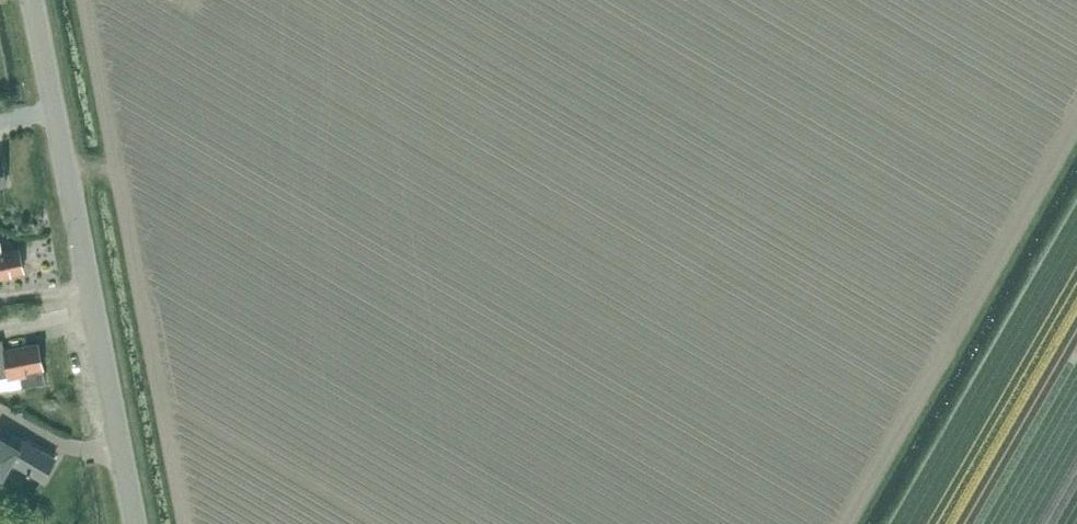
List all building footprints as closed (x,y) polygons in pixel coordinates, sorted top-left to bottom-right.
[(2,250),(0,243),(0,275),(23,271),(18,248),(2,251),(2,250)] [(39,341),(4,347),(4,339),(0,340),(0,377),(20,372),(22,388),(46,382),(39,341)] [(17,442),(0,432),(0,433),(0,475),(2,476),(10,461),(21,468),(42,481),(56,457),(21,435),(17,442)]
